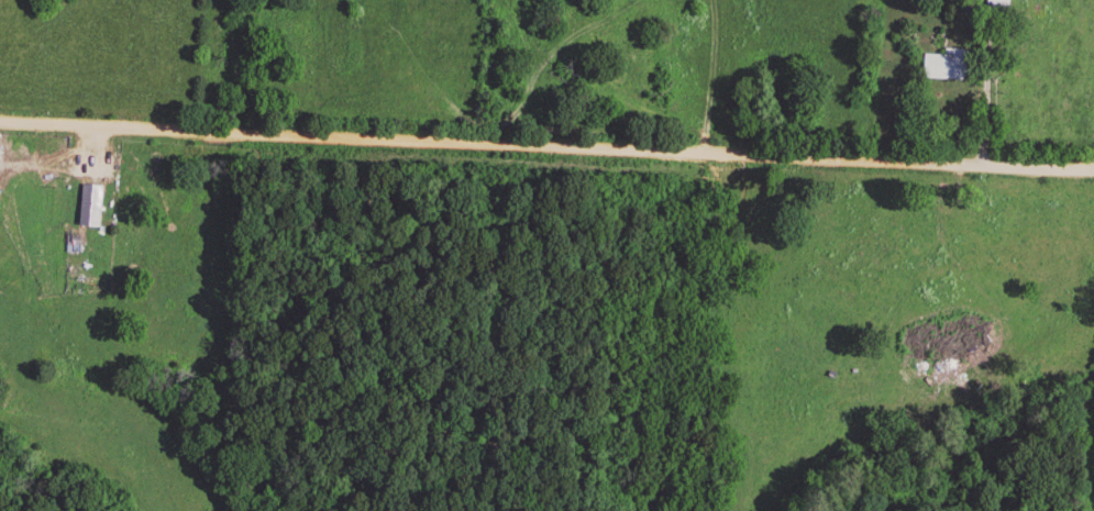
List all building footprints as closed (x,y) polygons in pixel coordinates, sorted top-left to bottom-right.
[(1007,12),(1007,0),(983,0),(983,12),(1007,12)] [(948,57),(920,57),(920,81),(963,81),(963,51),(948,51),(948,57)] [(100,188),(80,187),(79,212),(98,213),(100,188)]
